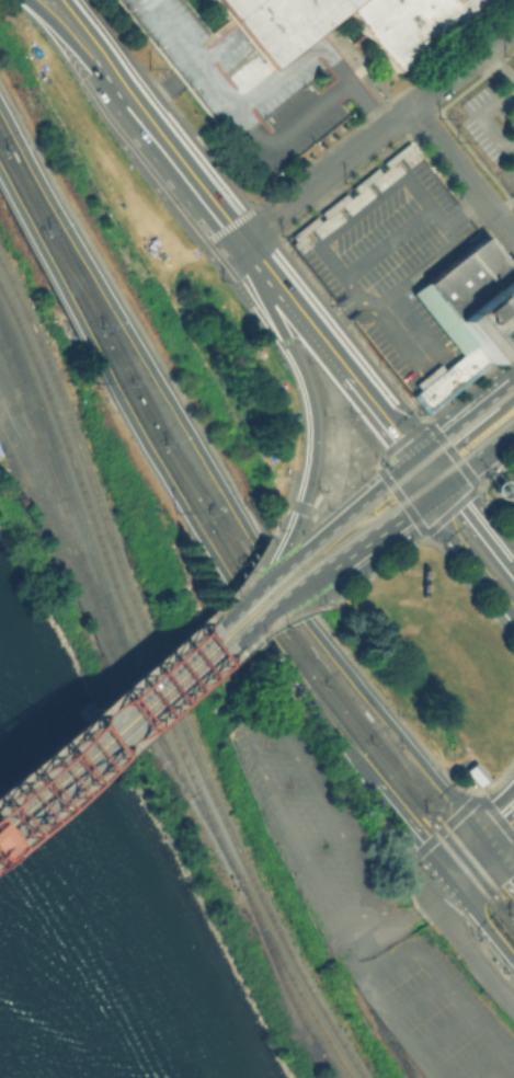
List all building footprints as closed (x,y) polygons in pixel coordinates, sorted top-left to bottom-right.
[(263,72),(208,0),(481,0),(391,71),(345,10),(263,72)] [(418,159),(406,142),(376,163),(377,165),(348,186),(350,189),(315,214),(296,229),(306,242),(418,159)] [(479,233),(513,277),(513,342),(487,364),(471,344),(457,355),(407,291),(479,233)] [(487,364),(424,412),(409,393),(457,355),(471,344),(487,364)] [(486,776),(472,761),(462,770),(476,785),(486,776)]
